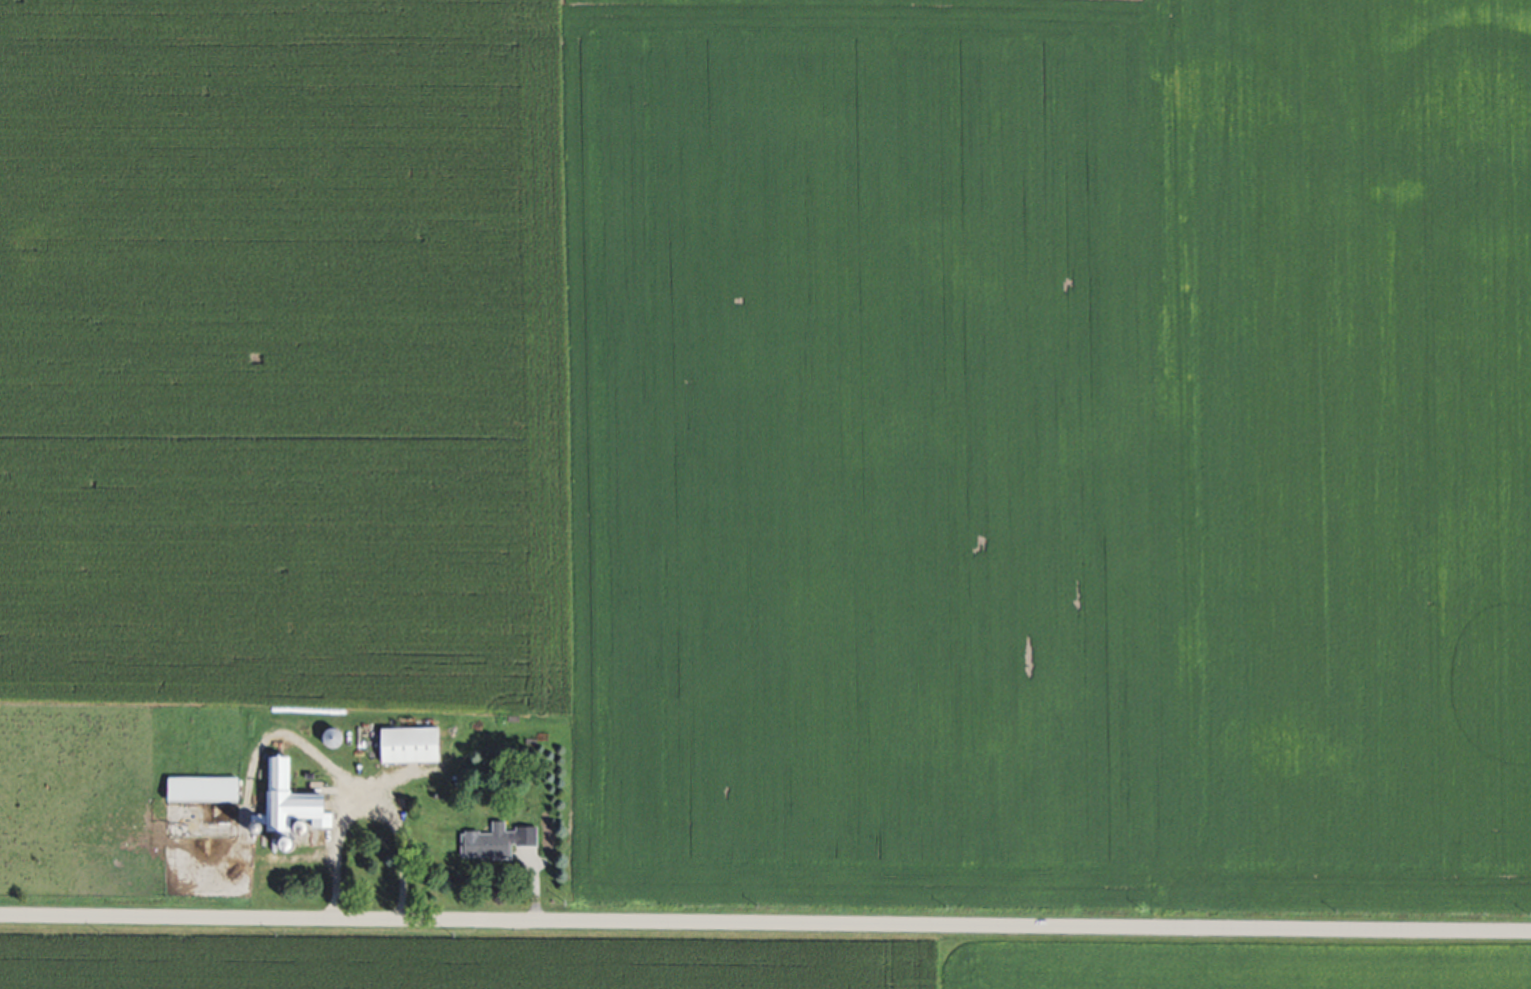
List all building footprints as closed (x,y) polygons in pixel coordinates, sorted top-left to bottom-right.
[(386,728),(387,764),(445,763),(444,728),(386,728)] [(330,730),(330,747),(345,747),(345,730),(330,730)] [(273,757),(273,817),(262,817),(262,821),(251,821),(251,834),(298,835),(298,820),(309,821),(309,828),(336,828),(336,795),(295,795),(295,757),(273,757)] [(244,778),(172,778),(172,802),(244,802),(244,778)] [(539,846),(539,827),(509,828),(508,822),(496,823),(496,833),(467,834),(468,857),(511,856),(511,847),(539,846)]
